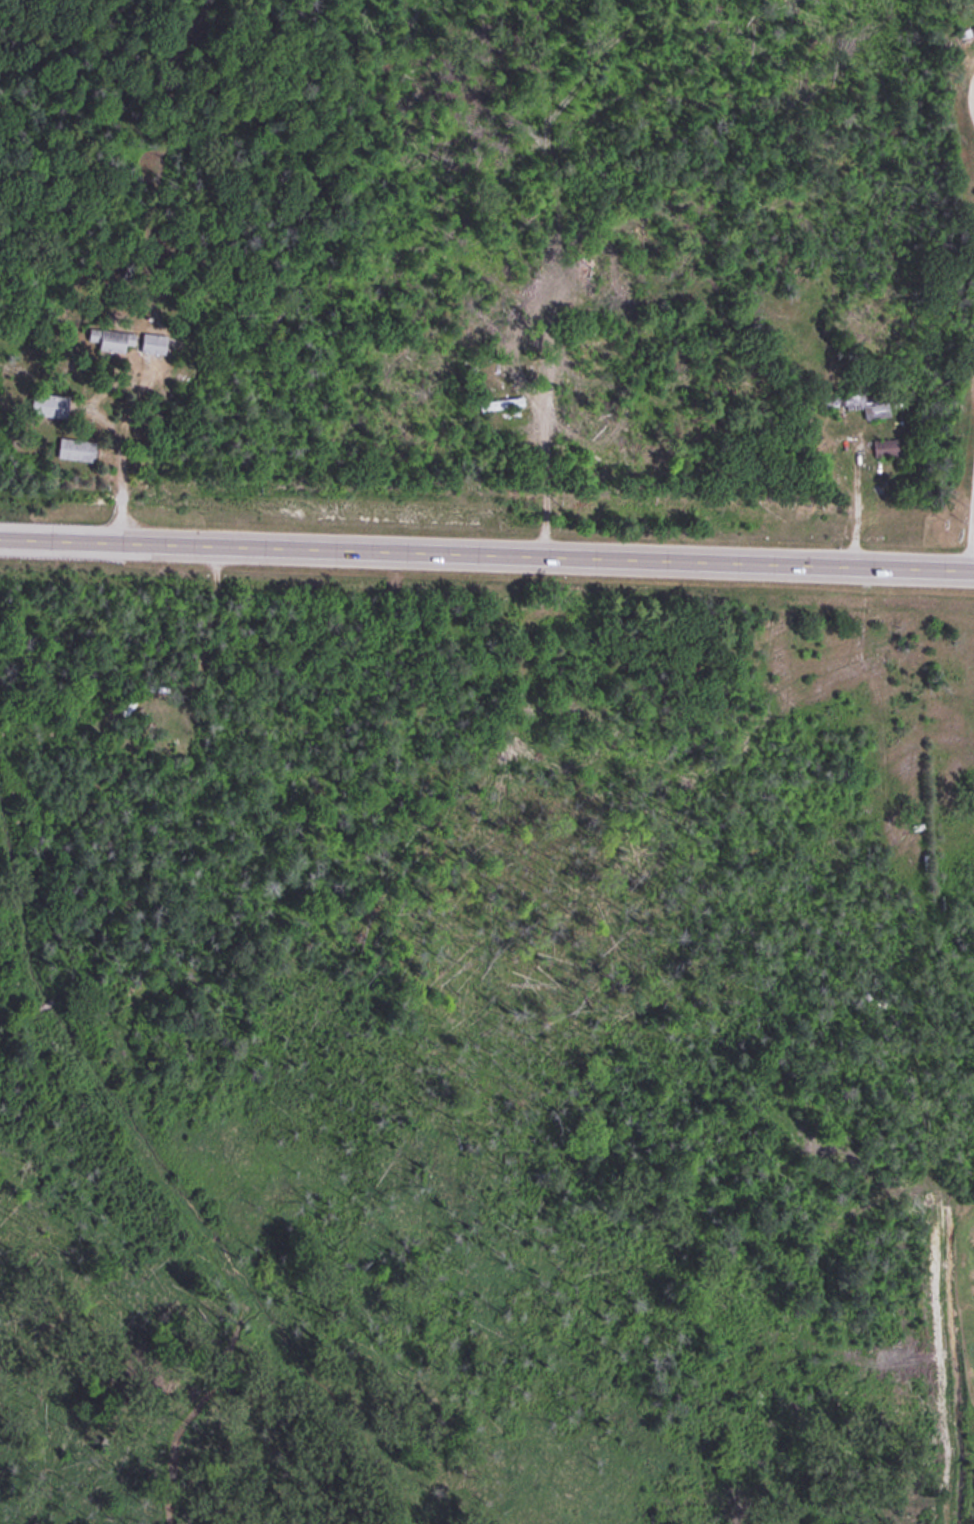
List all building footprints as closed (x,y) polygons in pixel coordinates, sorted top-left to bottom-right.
[(92,349),(128,352),(130,330),(83,326),(82,339),(93,340),(92,349)] [(160,351),(161,332),(137,332),(137,350),(160,351)] [(476,396),(476,407),(520,407),(520,396),(476,396)] [(861,417),(887,416),(885,396),(860,398),(861,417)] [(53,457),(90,458),(91,436),(54,435),(53,457)] [(871,437),(871,453),(901,453),(901,437),(871,437)]
